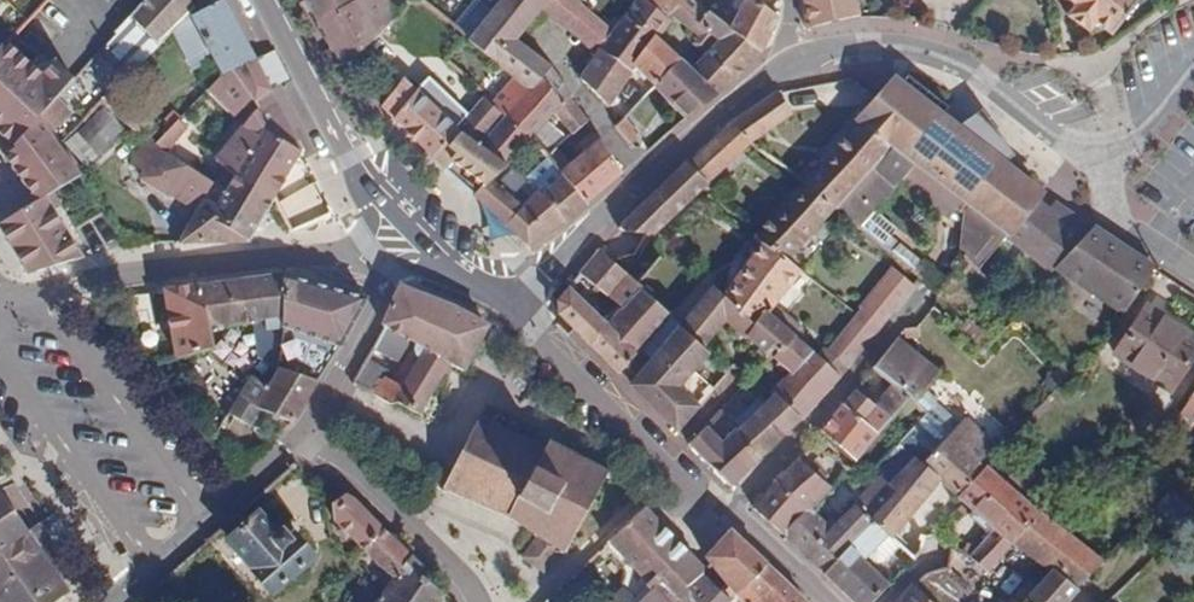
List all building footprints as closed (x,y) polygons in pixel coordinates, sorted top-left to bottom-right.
[(131,74),(191,15),(219,0),(144,0),(137,8),(105,45),(130,72),(131,74)] [(222,75),(227,84),(236,79),(233,72),(254,61),(223,0),(219,0),(191,15),(222,75)] [(319,13),(342,0),(311,0),(319,13)] [(319,13),(343,68),(358,54),(378,35),(398,15),(388,0),(342,0),(319,13)] [(470,40),(512,76),(532,91),(542,79),(563,105),(571,97),(574,93),(553,66),(519,40),(543,8),(549,0),(501,0),(470,40)] [(580,0),(549,0),(543,8),(598,51),(614,29),(582,3),(580,0)] [(632,4),(624,16),(659,40),(672,22),(666,18),(676,8),(716,40),(690,68),(716,93),(733,84),(762,53),(730,27),(700,3),(696,0),(637,0),(632,4)] [(730,27),(762,53),(767,44),(777,18),(751,0),(744,0),(730,27)] [(804,30),(861,15),(856,0),(802,0),(804,30)] [(1139,0),(1063,0),(1073,7),(1066,17),(1088,34),(1095,26),(1111,36),(1139,0)] [(656,85),(680,60),(659,40),(624,16),(614,29),(632,45),(626,54),(637,66),(656,85)] [(598,51),(579,77),(584,82),(611,106),(637,66),(626,54),(632,45),(614,29),(598,51)] [(13,33),(0,48),(0,135),(7,143),(40,109),(42,112),(56,97),(80,73),(60,54),(48,67),(13,33)] [(371,68),(358,54),(343,68),(357,82),(371,68)] [(660,93),(687,118),(716,93),(690,68),(680,60),(656,85),(616,126),(632,144),(650,127),(652,105),(650,102),(660,93)] [(219,88),(236,115),(254,102),(269,92),(254,61),(233,72),(236,79),(227,84),(219,88)] [(572,135),(589,121),(571,97),(563,105),(542,79),(532,91),(512,76),(491,103),(495,107),(503,115),(532,140),(549,155),(565,141),(546,124),(555,114),(572,135)] [(443,144),(456,128),(405,80),(381,107),(432,158),(443,144)] [(1005,236),(1041,189),(896,80),(877,102),(858,123),(892,148),(932,178),(971,209),(988,223),(1005,236)] [(125,100),(114,88),(101,102),(113,112),(125,100)] [(250,153),(227,192),(263,215),(275,195),(300,151),(273,98),(269,92),(254,102),(259,108),(234,141),(250,153)] [(760,139),(793,116),(782,99),(777,92),(734,122),(736,125),(754,144),(760,139)] [(72,114),(56,97),(42,112),(53,131),(72,114)] [(120,119),(128,126),(149,140),(157,128),(130,106),(120,119)] [(484,120),(470,109),(456,128),(470,139),(480,146),(503,115),(495,107),(484,120)] [(40,109),(7,143),(49,195),(73,179),(84,172),(62,143),(53,131),(42,112),(40,109)] [(126,134),(107,110),(69,142),(89,165),(126,134)] [(168,120),(163,125),(169,130),(182,117),(174,111),(166,118),(168,120)] [(532,140),(503,115),(480,146),(507,167),(532,140)] [(836,210),(892,148),(858,123),(849,133),(804,184),(819,196),(836,210)] [(736,125),(688,165),(709,183),(754,144),(736,125)] [(470,139),(456,128),(443,144),(457,155),(470,139)] [(580,153),(561,170),(565,174),(588,203),(622,174),(594,131),(576,146),(580,153)] [(507,167),(480,146),(470,139),(457,155),(445,171),(457,183),(473,196),(493,179),(507,167)] [(457,155),(443,144),(432,158),(445,171),(457,155)] [(918,195),(932,178),(892,148),(836,210),(858,227),(900,179),(918,195)] [(671,220),(700,192),(709,183),(688,165),(686,163),(669,177),(647,200),(671,220)] [(181,187),(205,201),(179,244),(194,243),(247,242),(263,215),(227,192),(192,168),(181,187)] [(73,179),(80,189),(90,183),(84,173),(73,179)] [(512,195),(493,179),(473,196),(530,245),(549,233),(563,224),(576,214),(588,203),(565,174),(544,196),(526,181),(512,195)] [(278,202),(293,232),(331,214),(316,183),(278,202)] [(836,210),(819,196),(804,184),(774,217),(757,236),(763,243),(789,263),(836,210)] [(1050,271),(1054,267),(1092,227),(1041,189),(1005,236),(1022,249),(1050,271)] [(671,220),(647,200),(617,231),(622,235),(648,234),(652,238),(671,220)] [(31,224),(2,233),(29,275),(72,261),(56,208),(29,215),(31,224)] [(966,252),(983,230),(988,223),(971,209),(947,237),(966,252)] [(983,230),(1000,242),(1005,236),(988,223),(983,230)] [(1054,267),(1126,313),(1154,269),(1092,227),(1054,267)] [(672,316),(704,280),(652,238),(648,234),(622,235),(617,231),(607,240),(598,252),(630,279),(640,288),(672,316)] [(801,272),(789,263),(763,243),(722,295),(759,325),(768,313),(801,272)] [(581,273),(611,299),(630,279),(598,252),(581,273)] [(934,266),(925,258),(913,272),(921,278),(923,280),(934,266)] [(913,287),(893,271),(861,311),(881,328),(913,287)] [(201,285),(209,330),(265,320),(283,316),(283,275),(201,285)] [(318,382),(367,298),(283,275),(283,316),(283,323),(282,329),(278,368),(318,382)] [(213,349),(209,330),(201,285),(165,290),(178,358),(213,349)] [(461,311),(402,286),(385,327),(415,343),(394,381),(385,377),(381,383),(377,381),(370,393),(390,404),(398,402),(419,414),(449,363),(464,370),(488,326),(461,311)] [(638,353),(640,356),(669,320),(672,316),(640,288),(608,323),(569,287),(558,302),(558,315),(618,375),(638,353)] [(743,339),(748,337),(770,357),(795,336),(768,313),(759,325),(722,295),(713,288),(678,329),(702,349),(724,323),(743,339)] [(1170,391),(1193,354),(1193,336),(1144,304),(1113,353),(1170,391)] [(928,359),(954,381),(982,352),(956,325),(936,306),(907,340),(909,342),(928,359)] [(857,316),(828,351),(847,370),(856,359),(881,328),(861,311),(857,316)] [(265,320),(267,332),(282,329),(283,323),(283,316),(265,320)] [(257,334),(260,359),(277,370),(278,368),(282,329),(267,332),(257,334)] [(709,355),(702,349),(678,329),(648,364),(629,386),(677,433),(701,407),(679,388),(709,355)] [(840,379),(808,347),(795,336),(770,357),(789,373),(772,390),(776,395),(803,421),(840,379)] [(928,359),(909,342),(901,354),(919,370),(928,359)] [(648,364),(640,356),(638,353),(618,375),(629,386),(648,364)] [(919,370),(901,354),(884,354),(872,369),(891,384),(910,398),(925,374),(919,370)] [(260,409),(293,423),(318,382),(278,368),(277,370),(268,386),(250,376),(237,399),(260,409)] [(891,384),(874,404),(856,388),(843,406),(879,435),(910,398),(891,384)] [(762,459),(803,421),(776,395),(767,402),(743,423),(739,418),(731,425),(762,459)] [(767,402),(760,397),(739,418),(743,423),(767,402)] [(230,411),(252,424),(260,409),(237,399),(230,411)] [(857,460),(879,435),(843,406),(835,417),(821,432),(857,460)] [(510,516),(539,535),(561,549),(565,552),(608,472),(549,442),(546,448),(479,420),(444,487),(510,516)] [(986,466),(981,462),(996,447),(966,420),(923,463),(911,453),(885,482),(896,490),(891,496),(871,520),(889,536),(891,539),(941,479),(959,496),(986,466)] [(729,435),(723,441),(707,427),(690,445),(733,486),(762,459),(731,425),(724,430),(729,435)] [(809,511),(830,488),(798,458),(753,507),(786,537),(809,511)] [(987,572),(1012,544),(1040,513),(1020,497),(986,466),(959,496),(965,502),(995,530),(990,536),(972,556),(987,572)] [(832,518),(825,525),(809,511),(786,537),(825,574),(871,520),(891,496),(877,482),(837,523),(832,518)] [(1178,493),(1173,488),(1154,507),(1179,531),(1190,519),(1193,516),(1193,511),(1187,503),(1178,493)] [(70,592),(40,548),(28,531),(0,490),(0,601),(56,601),(70,592)] [(442,592),(406,563),(411,556),(355,500),(346,494),(333,504),(334,520),(393,578),(376,601),(435,601),(442,592)] [(965,502),(959,510),(990,536),(995,530),(965,502)] [(698,564),(645,508),(609,541),(648,583),(653,579),(659,584),(661,583),(675,597),(702,575),(702,567),(698,564)] [(259,512),(226,539),(274,594),(315,556),(294,534),(288,538),(281,529),(277,531),(259,512)] [(1078,590),(1102,561),(1040,513),(1012,544),(1050,572),(1052,569),(1078,590)] [(889,536),(871,520),(825,574),(854,601),(873,601),(890,585),(865,560),(889,536)] [(49,541),(38,524),(28,531),(40,548),(49,541)] [(909,524),(900,545),(919,553),(928,533),(909,524)] [(732,530),(705,557),(729,586),(742,601),(748,601),(777,572),(732,530)] [(524,557),(545,571),(561,549),(539,535),(524,557)] [(968,589),(948,569),(927,575),(916,585),(933,601),(955,601),(968,589)] [(1052,569),(1050,572),(1024,601),(1067,601),(1078,590),(1052,569)] [(777,572),(748,601),(806,601),(777,572)] [(722,593),(702,575),(675,597),(661,583),(659,584),(642,601),(742,601),(729,586),(722,593)] [(916,585),(898,601),(933,601),(916,585)]
